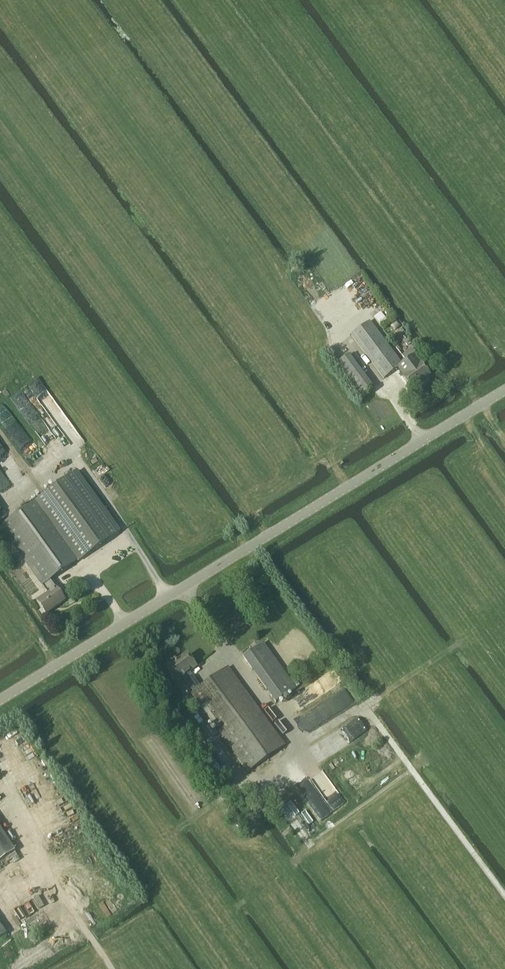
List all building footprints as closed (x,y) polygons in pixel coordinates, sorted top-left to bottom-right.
[(351,335),(379,372),(384,379),(397,368),(403,376),(402,377),(411,389),(424,379),(430,375),(421,363),(420,364),(414,356),(402,365),(370,322),(351,335)] [(349,355),(336,365),(360,397),(372,387),(349,355)] [(109,472),(103,464),(93,471),(105,487),(111,483),(105,474),(109,472)] [(42,587),(51,580),(115,534),(72,474),(0,527),(0,528),(42,587)] [(42,587),(47,594),(36,602),(45,615),(65,601),(51,580),(42,587)] [(276,703),(296,689),(263,643),(243,657),(276,703)] [(175,659),(164,667),(176,683),(183,678),(193,692),(200,687),(190,672),(197,667),(188,655),(177,662),(175,659)] [(193,692),(191,694),(248,772),(285,745),(228,667),(200,687),(193,692)] [(0,827),(0,861),(16,851),(0,827)]
